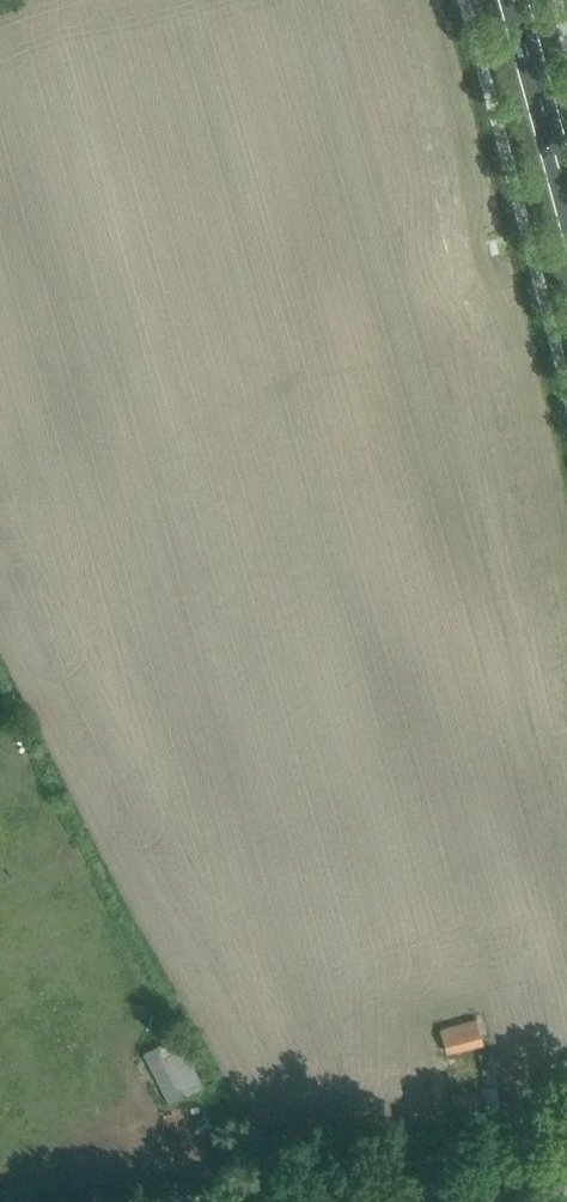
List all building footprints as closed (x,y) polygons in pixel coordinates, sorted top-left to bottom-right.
[(477,1019),(440,1029),(446,1052),(483,1042),(477,1019)] [(196,1090),(205,1086),(179,1036),(172,1040),(145,1052),(160,1082),(170,1103),(196,1090)] [(452,1096),(456,1115),(481,1108),(477,1090),(452,1096)]
